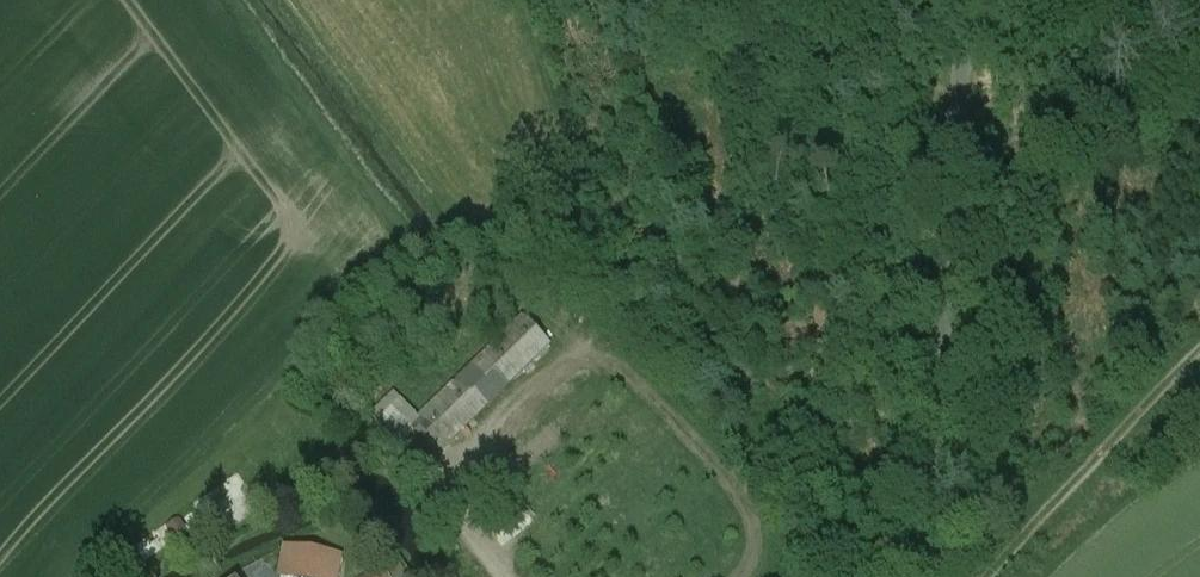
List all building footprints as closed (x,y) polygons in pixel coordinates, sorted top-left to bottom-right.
[(523,319),(419,423),(410,431),(437,456),(550,346),(523,319)] [(419,423),(402,404),(378,426),(395,444),(410,431),(419,423)] [(286,549),(281,576),(337,576),(341,558),(286,549)]
